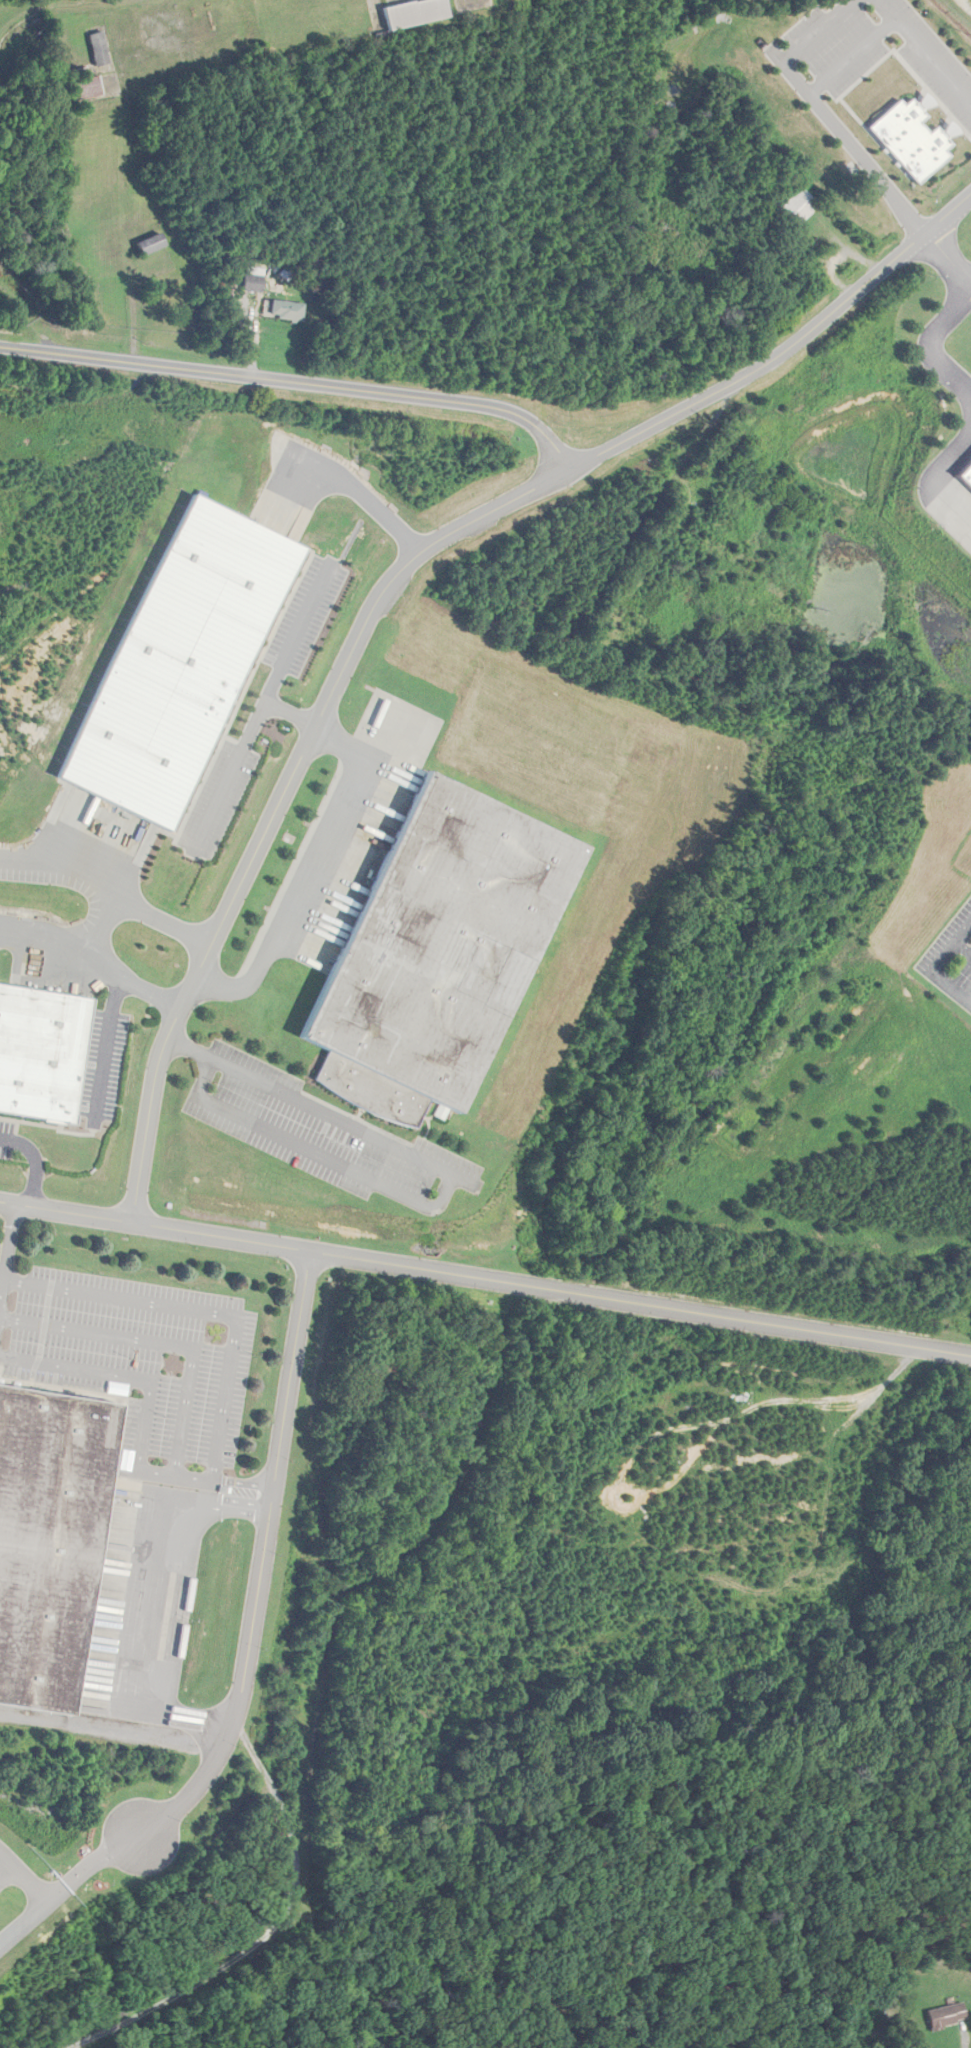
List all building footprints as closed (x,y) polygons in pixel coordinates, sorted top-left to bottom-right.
[(388,31),(451,18),(447,0),(421,0),(383,8),(388,31)] [(88,35),(94,67),(108,64),(102,32),(88,35)] [(66,83),(70,103),(101,96),(97,76),(88,79),(86,68),(71,71),(73,82),(66,83)] [(779,208),(796,227),(819,206),(802,187),(779,208)] [(135,245),(141,257),(164,247),(158,234),(135,245)] [(262,293),(263,276),(243,275),(242,292),(262,293)] [(304,305),(272,301),(269,319),(302,323),(304,305)] [(947,475),(970,498),(970,450),(947,475)] [(580,841),(416,773),(305,1041),(327,1050),(312,1086),(415,1129),(427,1100),(466,1117),(580,841)] [(0,983),(0,1111),(74,1120),(90,995),(0,983)] [(13,1666),(13,1664),(79,1672),(113,1401),(0,1387),(0,1668),(13,1666)] [(926,2011),(931,2030),(967,2021),(962,2002),(926,2011)]
